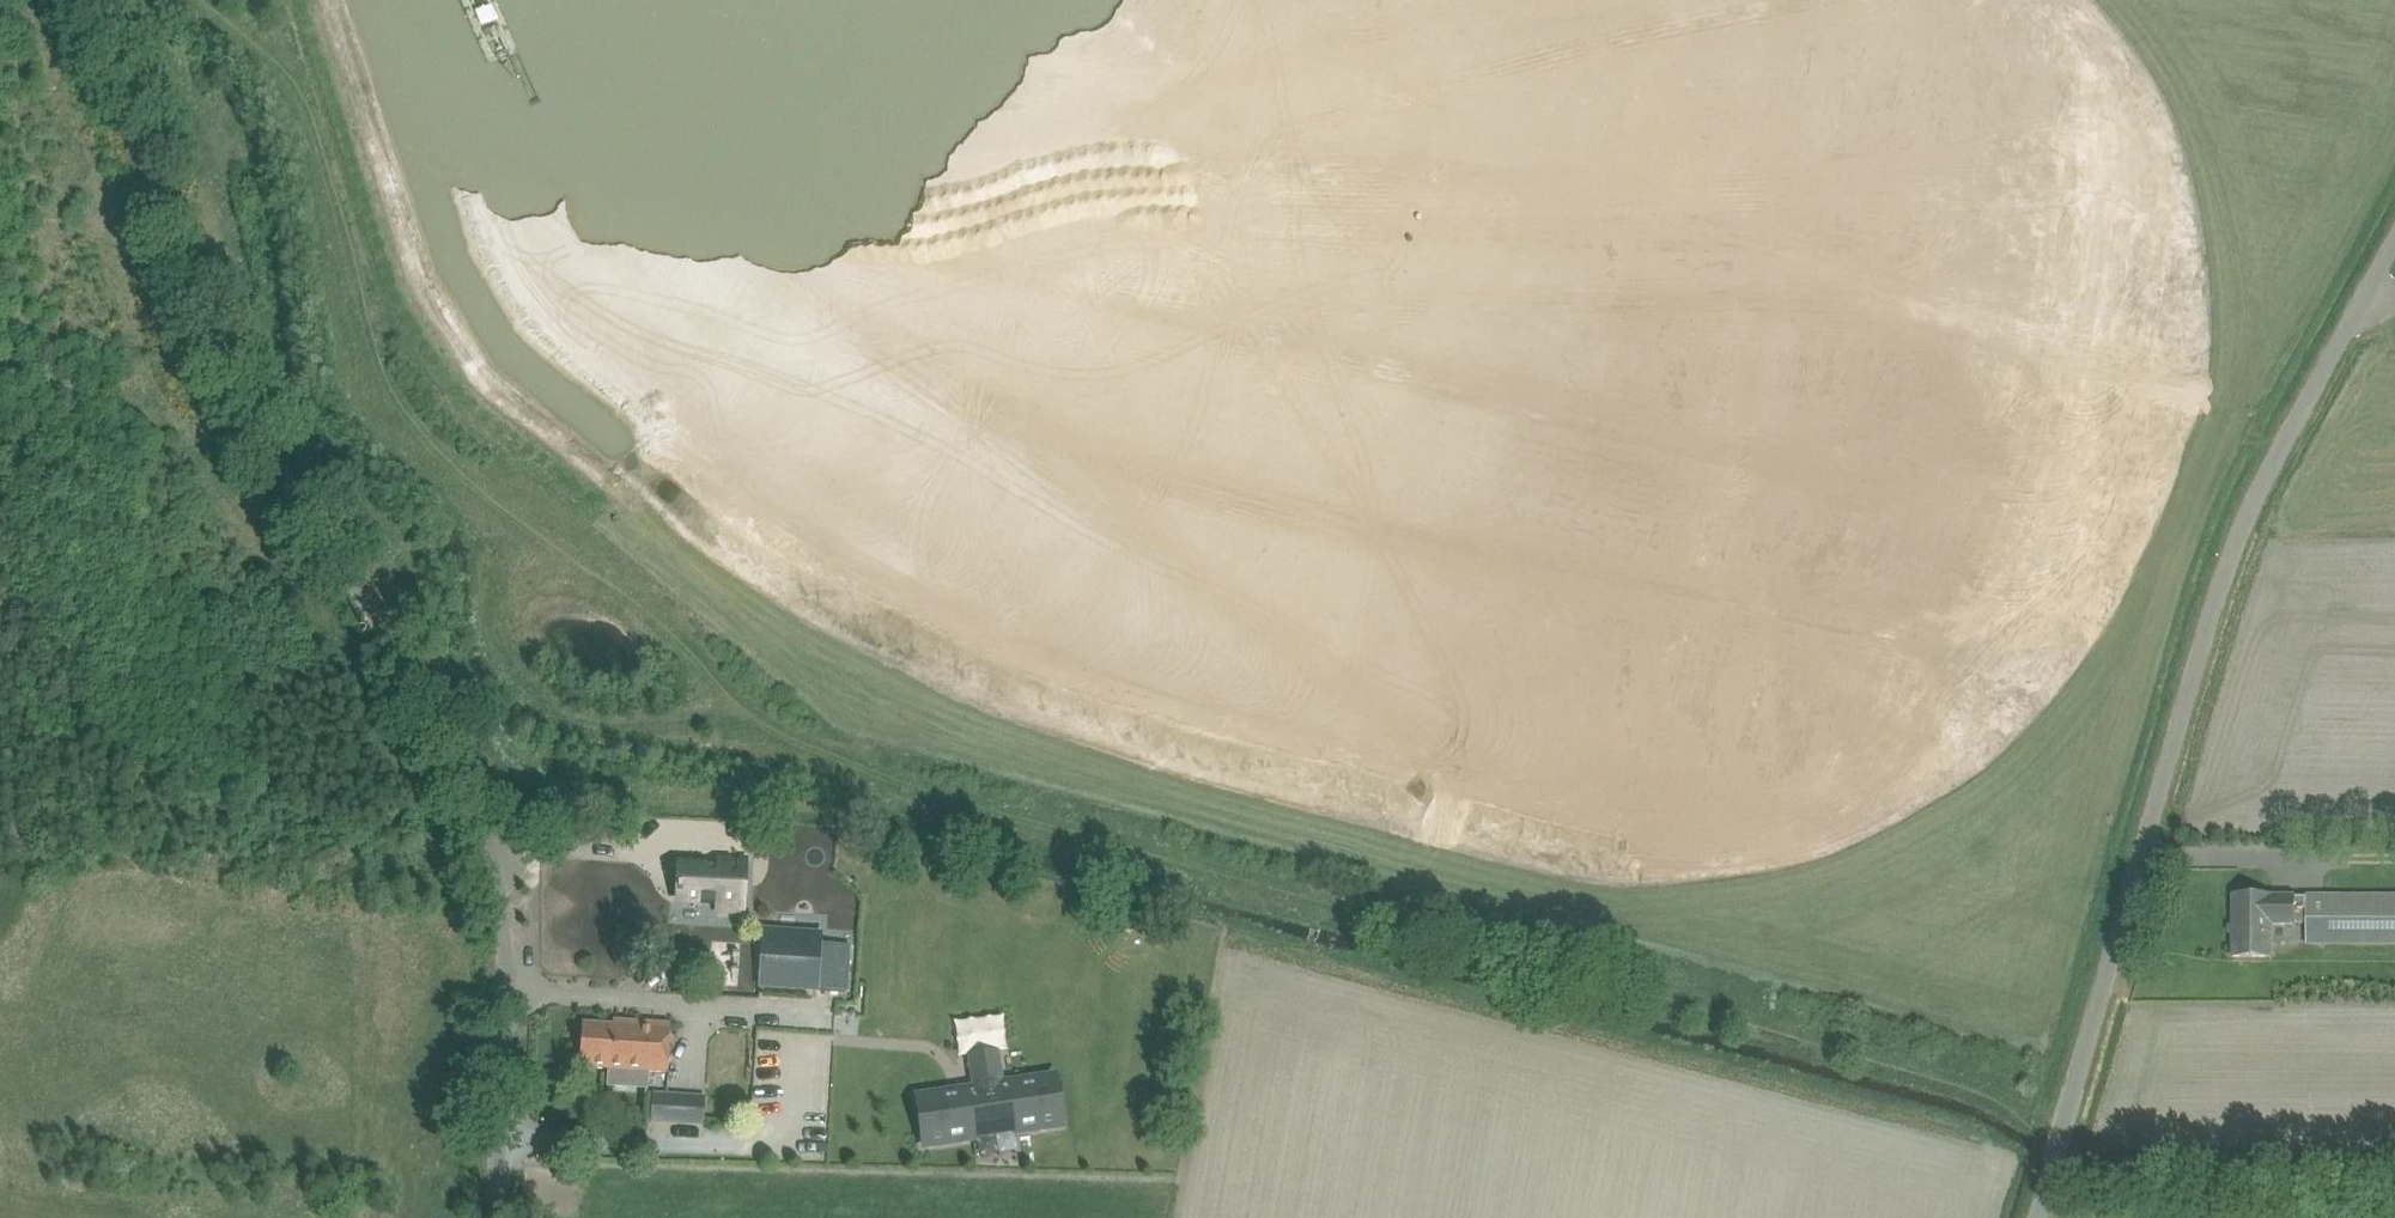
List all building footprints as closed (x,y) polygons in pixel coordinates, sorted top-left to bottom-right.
[(678,886),(678,892),(680,892),(680,902),(718,904),(718,911),(742,912),(745,859),(721,858),(720,865),(681,863),(680,886),(678,886)] [(2258,895),(2234,895),(2233,957),(2273,957),(2273,923),(2306,923),(2306,941),(2394,941),(2394,894),(2305,893),(2305,897),(2295,897),(2295,895),(2258,895)] [(763,929),(760,986),(848,992),(851,944),(824,942),(825,933),(796,931),(775,930),(763,929)] [(609,1085),(645,1088),(646,1088),(647,1072),(666,1073),(670,1024),(615,1020),(614,1025),(584,1023),(581,1067),(610,1069),(609,1085)] [(918,1098),(925,1145),(1062,1125),(1056,1078),(1003,1085),(998,1052),(970,1056),(975,1089),(918,1098)] [(653,1121),(703,1124),(704,1099),(654,1096),(653,1121)]
